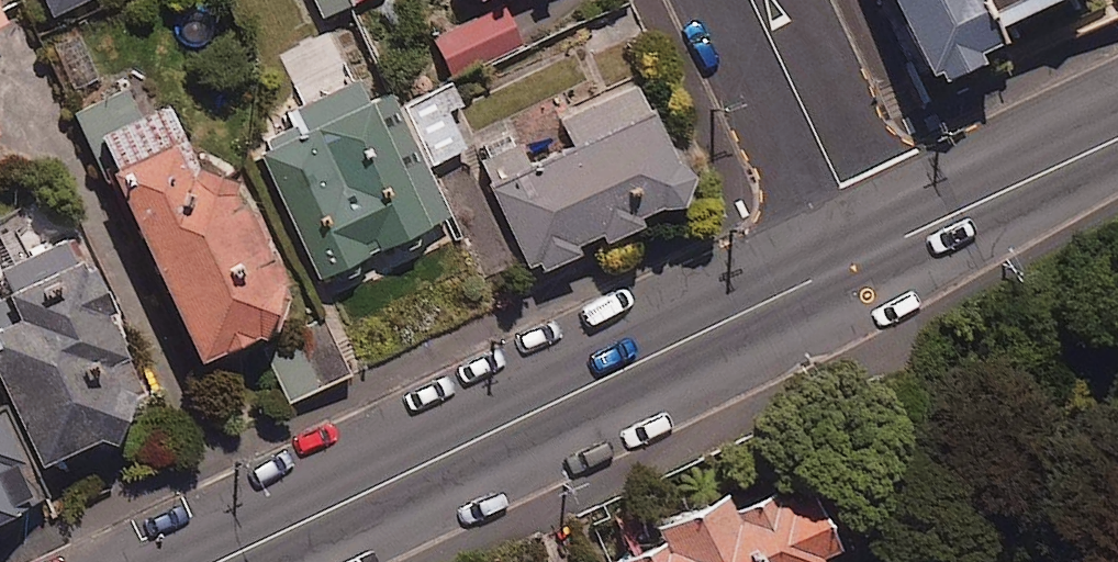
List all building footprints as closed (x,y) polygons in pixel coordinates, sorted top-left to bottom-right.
[(55,12),(80,0),(49,0),(55,12)] [(322,15),(355,0),(315,0),(322,15)] [(978,0),(895,0),(936,82),(982,59),(979,51),(999,42),(992,27),(978,0)] [(992,27),(1047,0),(978,0),(992,27)] [(524,46),(508,5),(434,35),(450,76),(524,46)] [(386,90),(368,99),(359,80),(290,113),(300,134),(261,153),(323,280),(449,219),(386,90)] [(463,108),(451,83),(400,107),(428,166),(465,148),(449,114),(463,108)] [(640,219),(665,208),(681,210),(692,171),(676,166),(637,84),(563,119),(576,146),(492,187),(530,267),(538,263),(543,274),(582,255),(577,245),(600,234),(604,244),(643,226),(640,219)] [(197,363),(265,333),(279,281),(235,182),(191,167),(164,107),(96,138),(197,363)] [(72,233),(0,263),(0,377),(38,466),(100,439),(117,439),(137,386),(72,233)] [(349,373),(322,322),(268,350),(295,401),(349,373)] [(37,500),(0,426),(0,519),(37,500)] [(831,548),(801,482),(732,514),(726,500),(655,533),(660,544),(621,561),(813,561),(811,558),(831,548)]
